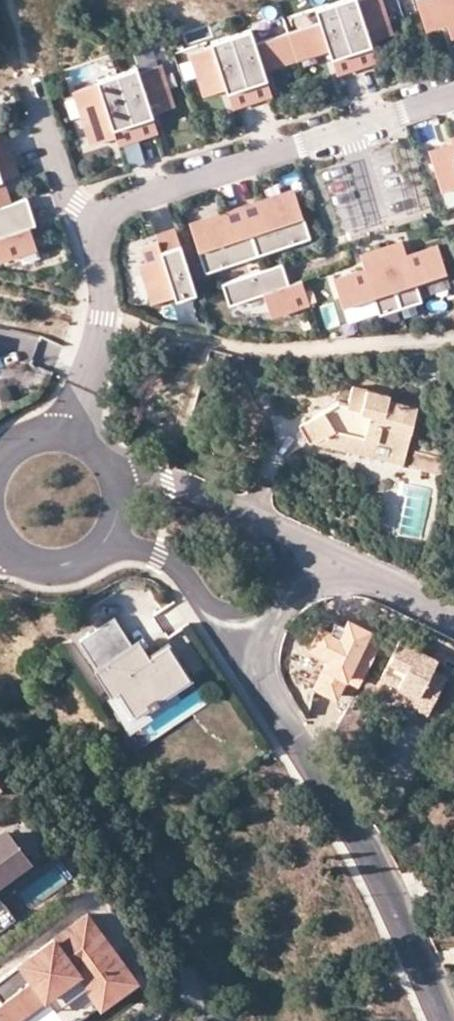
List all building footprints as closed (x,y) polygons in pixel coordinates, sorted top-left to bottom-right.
[(174,53),(183,81),(199,76),(205,95),(226,88),(232,107),(253,101),(273,94),(265,69),(297,58),(330,48),(338,73),(358,66),(378,60),(372,41),(393,35),(389,22),(404,17),(422,11),(428,29),(447,22),(451,36),(453,35),(453,0),(340,0),(336,1),(284,18),(285,22),(281,24),(279,20),(231,35),(211,42),(213,46),(205,49),(203,43),(174,53)] [(98,83),(74,91),(86,127),(95,124),(101,141),(116,136),(118,144),(138,138),(158,131),(153,113),(175,106),(160,64),(139,71),(137,67),(117,74),(97,80),(98,83)] [(433,118),(413,123),(418,143),(438,138),(433,118)] [(95,124),(86,127),(92,144),(101,141),(95,124)] [(21,252),(24,262),(41,256),(30,225),(23,227),(20,221),(33,216),(27,197),(10,202),(2,178),(18,173),(11,153),(5,133),(0,134),(0,258),(21,252)] [(430,151),(442,190),(453,186),(453,137),(451,138),(453,144),(430,151)] [(224,215),(191,226),(205,271),(258,255),(310,238),(296,193),(262,203),(261,201),(242,207),(224,212),(224,215)] [(33,216),(20,221),(23,227),(30,225),(36,223),(33,216)] [(196,291),(175,228),(155,234),(157,240),(143,245),(148,261),(140,263),(153,302),(175,295),(176,299),(196,292),(196,291)] [(382,248),(361,255),(365,269),(334,279),(343,306),(374,296),(380,314),(401,307),(422,300),(416,282),(447,272),(439,245),(407,255),(403,241),(382,248)] [(263,269),(222,282),(229,305),(264,293),(271,315),(310,303),(303,279),(289,284),(282,263),(263,269)] [(318,305),(324,327),(339,323),(332,301),(318,305)] [(340,403),(307,422),(318,440),(317,441),(338,428),(365,434),(364,438),(378,441),(383,423),(411,430),(418,408),(389,400),(390,396),(354,387),(348,406),(340,403)] [(338,428),(317,441),(317,442),(403,464),(411,430),(383,423),(378,441),(364,438),(365,434),(338,428)] [(117,617),(82,641),(99,667),(117,693),(122,691),(137,713),(153,704),(154,706),(161,701),(159,698),(177,688),(194,677),(171,643),(153,656),(145,661),(135,644),(117,617)] [(142,640),(135,644),(145,661),(153,656),(142,640)] [(437,659),(401,641),(391,662),(406,669),(399,684),(422,696),(417,707),(429,713),(446,679),(430,672),(437,659)] [(406,669),(391,662),(383,677),(399,684),(406,669)] [(184,699),(177,688),(159,698),(161,701),(154,706),(153,704),(137,713),(122,691),(117,693),(99,667),(97,669),(114,695),(110,697),(132,732),(184,699)] [(422,696),(399,684),(393,695),(417,707),(422,696)] [(327,715),(316,702),(310,707),(320,720),(327,715)] [(4,829),(0,832),(0,874),(24,856),(4,829)] [(74,873),(62,857),(54,862),(57,865),(65,876),(66,878),(74,873)] [(14,914),(0,895),(0,925),(14,914)] [(21,959),(46,991),(68,1020),(73,1020),(135,974),(86,910),(21,959)] [(21,959),(0,975),(0,994),(2,997),(0,999),(0,1018),(2,1020),(6,1020),(46,991),(21,959)]
